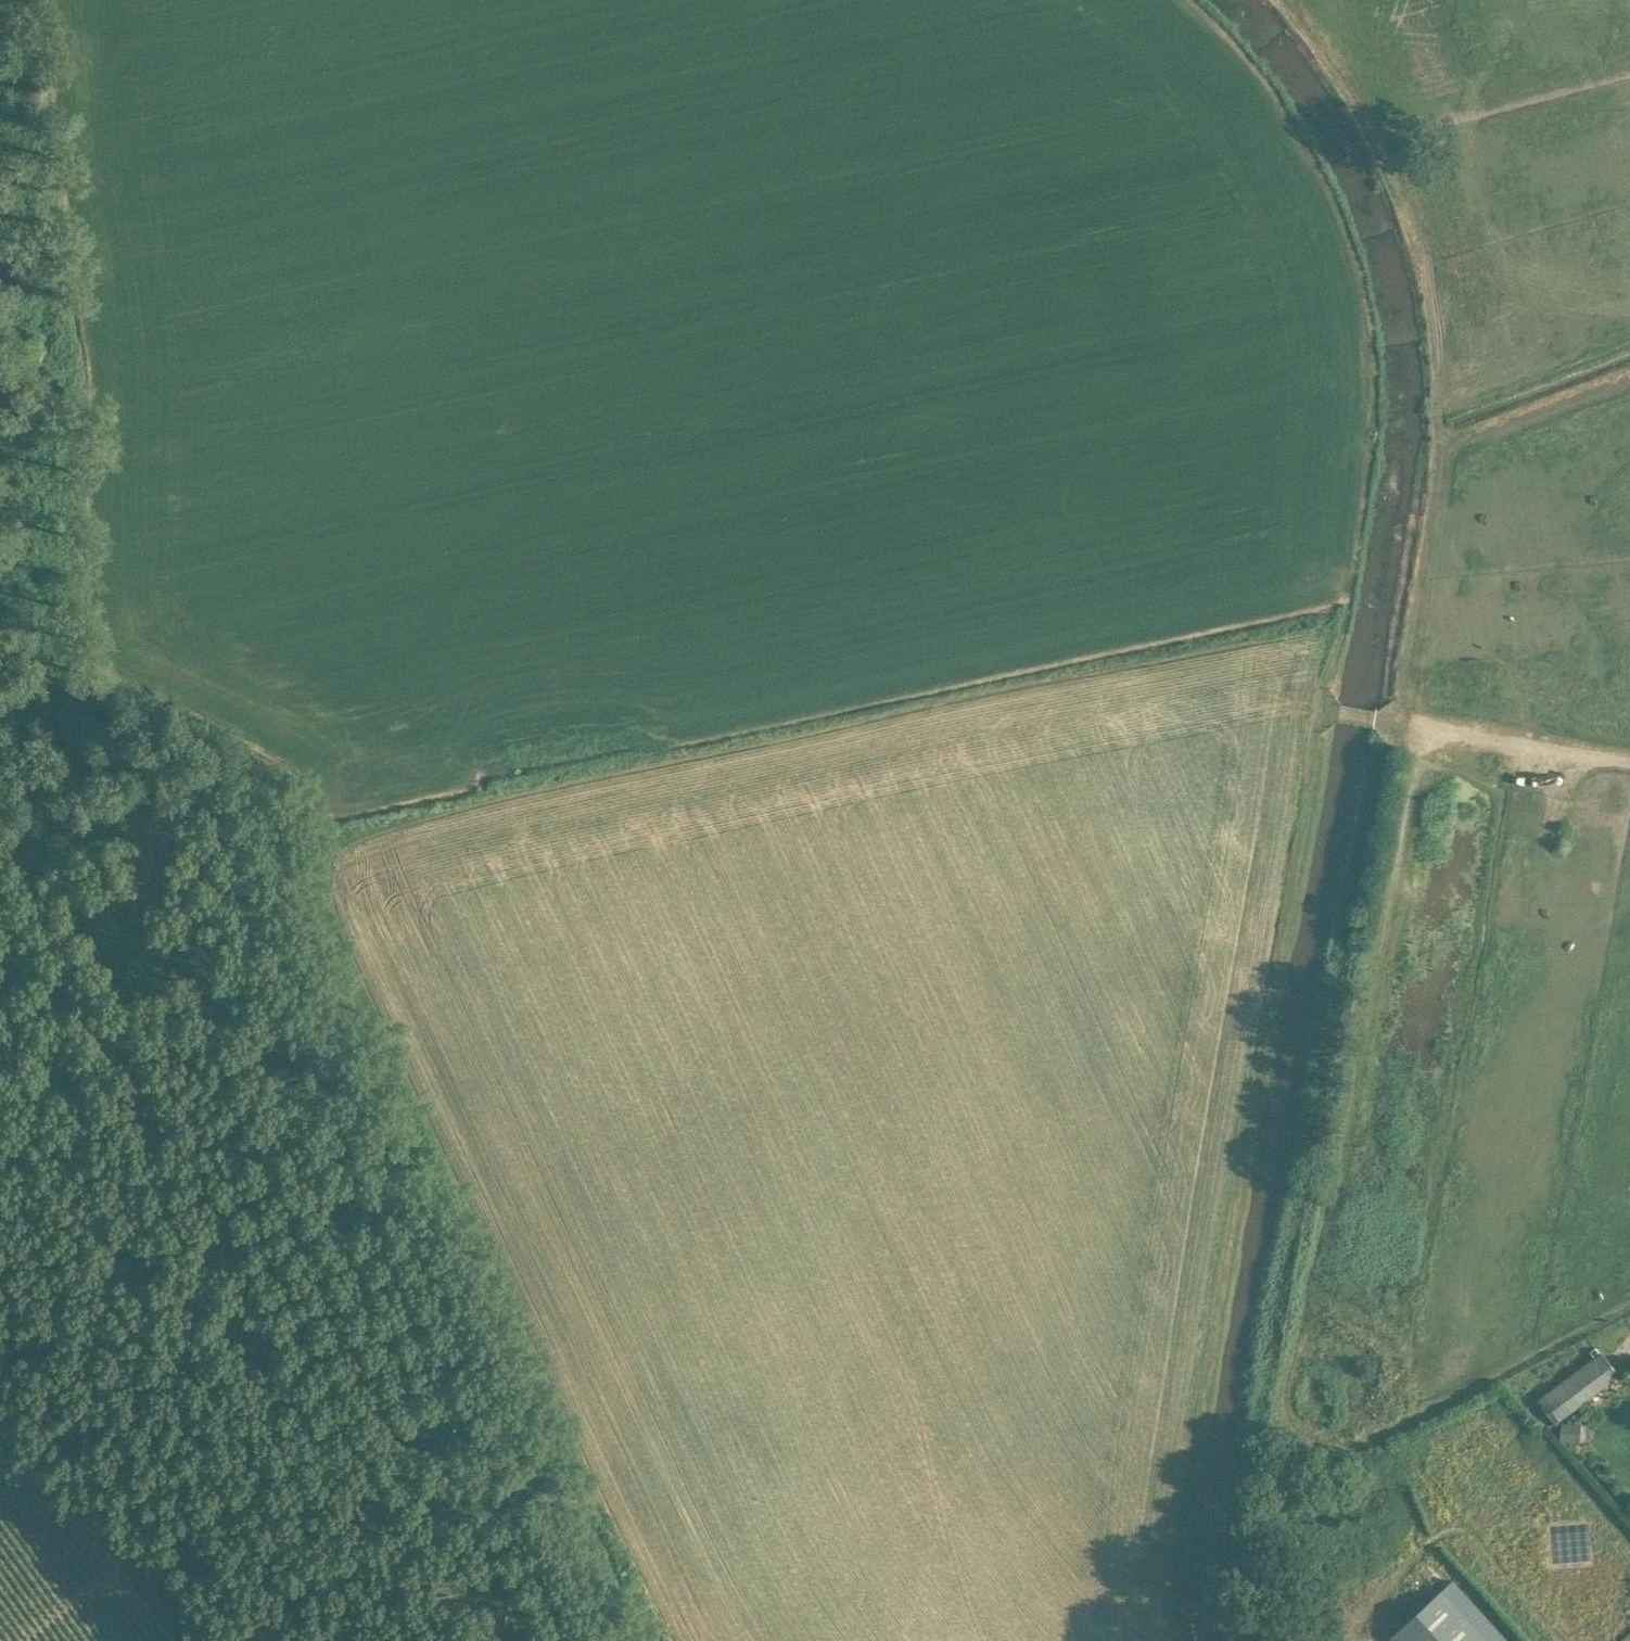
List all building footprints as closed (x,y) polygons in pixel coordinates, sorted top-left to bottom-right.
[(1506,790),(1500,815),(1539,824),(1545,799),(1506,790)] [(1537,1400),(1555,1424),(1620,1376),(1602,1351),(1537,1400)] [(1560,1420),(1559,1440),(1578,1441),(1579,1421),(1560,1420)] [(1453,1581),(1437,1564),(1376,1619),(1393,1637),(1396,1640),(1508,1640),(1453,1581)]
